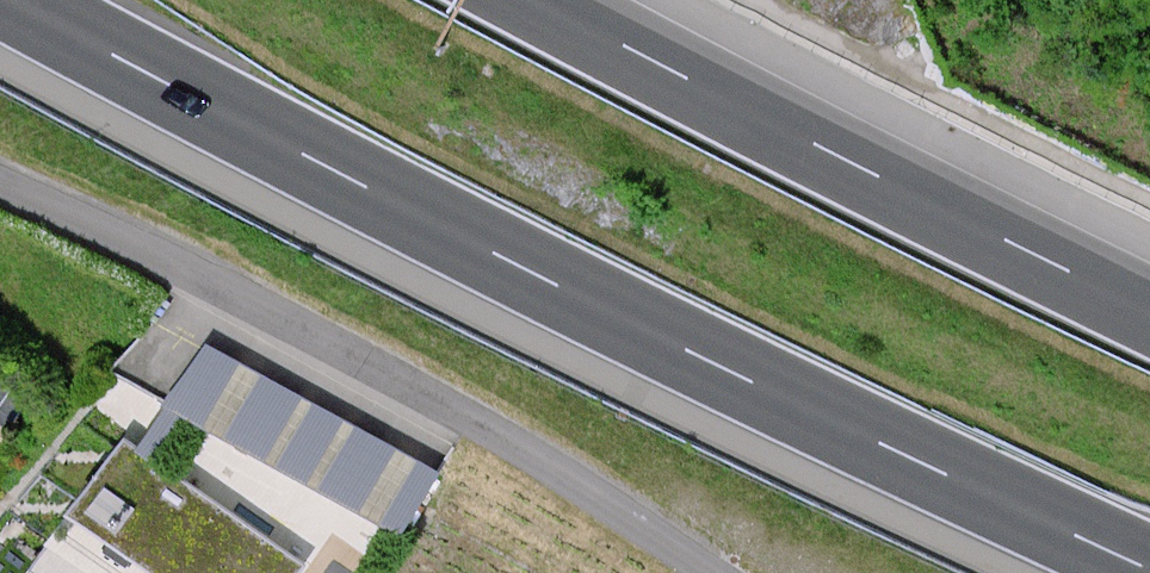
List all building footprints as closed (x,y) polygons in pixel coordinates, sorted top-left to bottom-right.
[(195,347),(168,419),(422,512),(449,441),(195,347)] [(163,439),(63,572),(345,572),(163,439)]
